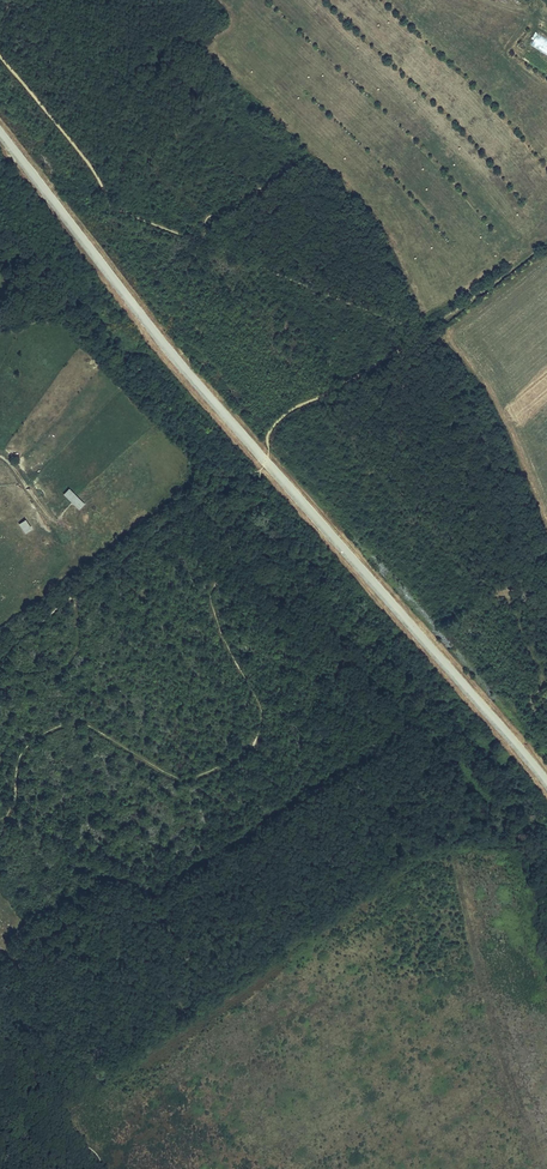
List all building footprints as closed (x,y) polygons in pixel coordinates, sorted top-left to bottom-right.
[(533,34),(527,47),(546,57),(546,41),(533,34)] [(79,509),(85,503),(68,487),(63,493),(79,509)] [(33,517),(27,520),(32,529),(37,527),(33,517)] [(18,524),(25,533),(32,528),(25,518),(18,524)]
